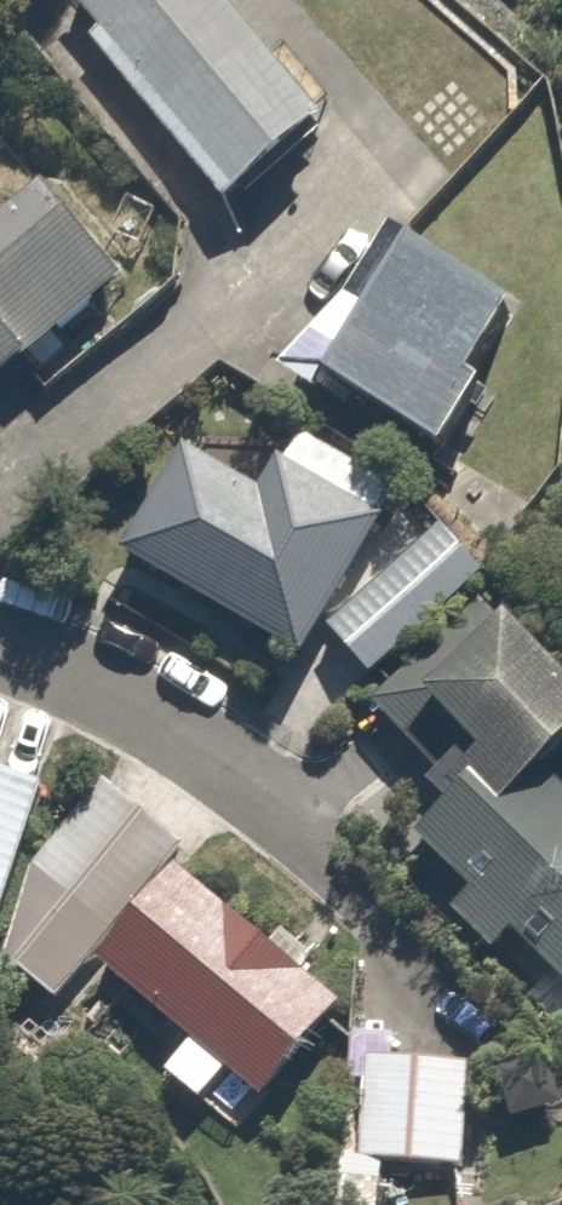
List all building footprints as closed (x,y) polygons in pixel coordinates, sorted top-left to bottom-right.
[(91,52),(232,220),(333,135),(220,0),(74,0),(107,38),(91,52)] [(141,291),(14,138),(0,149),(0,408),(141,291)] [(325,413),(336,398),(450,470),(493,403),(481,396),(523,329),(407,255),(370,315),(351,303),(294,393),(325,413)] [(188,450),(126,568),(304,663),(382,516),(278,461),(263,490),(188,450)] [(328,633),(380,690),(480,598),(495,585),(443,528),(328,633)] [(469,900),(451,919),(500,965),(517,947),(561,989),(561,677),(480,598),(372,711),(444,779),(427,797),(450,820),(419,853),(469,900)] [(39,797),(0,788),(0,956),(39,797)] [(204,1115),(236,1080),(272,1112),(354,1020),(184,869),(102,961),(196,1044),(164,1079),(204,1115)] [(473,1069),(369,1059),(359,1166),(463,1175),(473,1069)]
